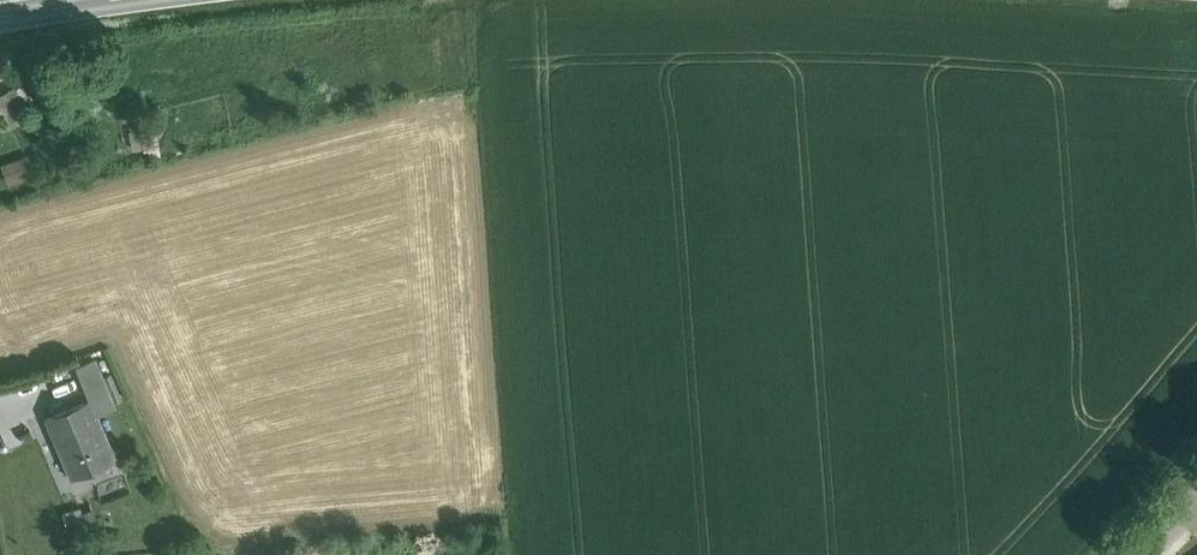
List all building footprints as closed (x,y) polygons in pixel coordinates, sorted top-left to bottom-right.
[(0,93),(0,103),(7,118),(28,107),(16,85),(0,93)] [(78,89),(65,96),(72,110),(85,103),(78,89)] [(65,96),(52,103),(59,117),(72,110),(65,96)] [(155,122),(140,125),(144,148),(159,145),(155,122)] [(89,398),(45,415),(58,446),(104,426),(98,413),(114,406),(94,357),(76,364),(89,398)] [(104,426),(58,446),(71,476),(118,458),(104,426)]
